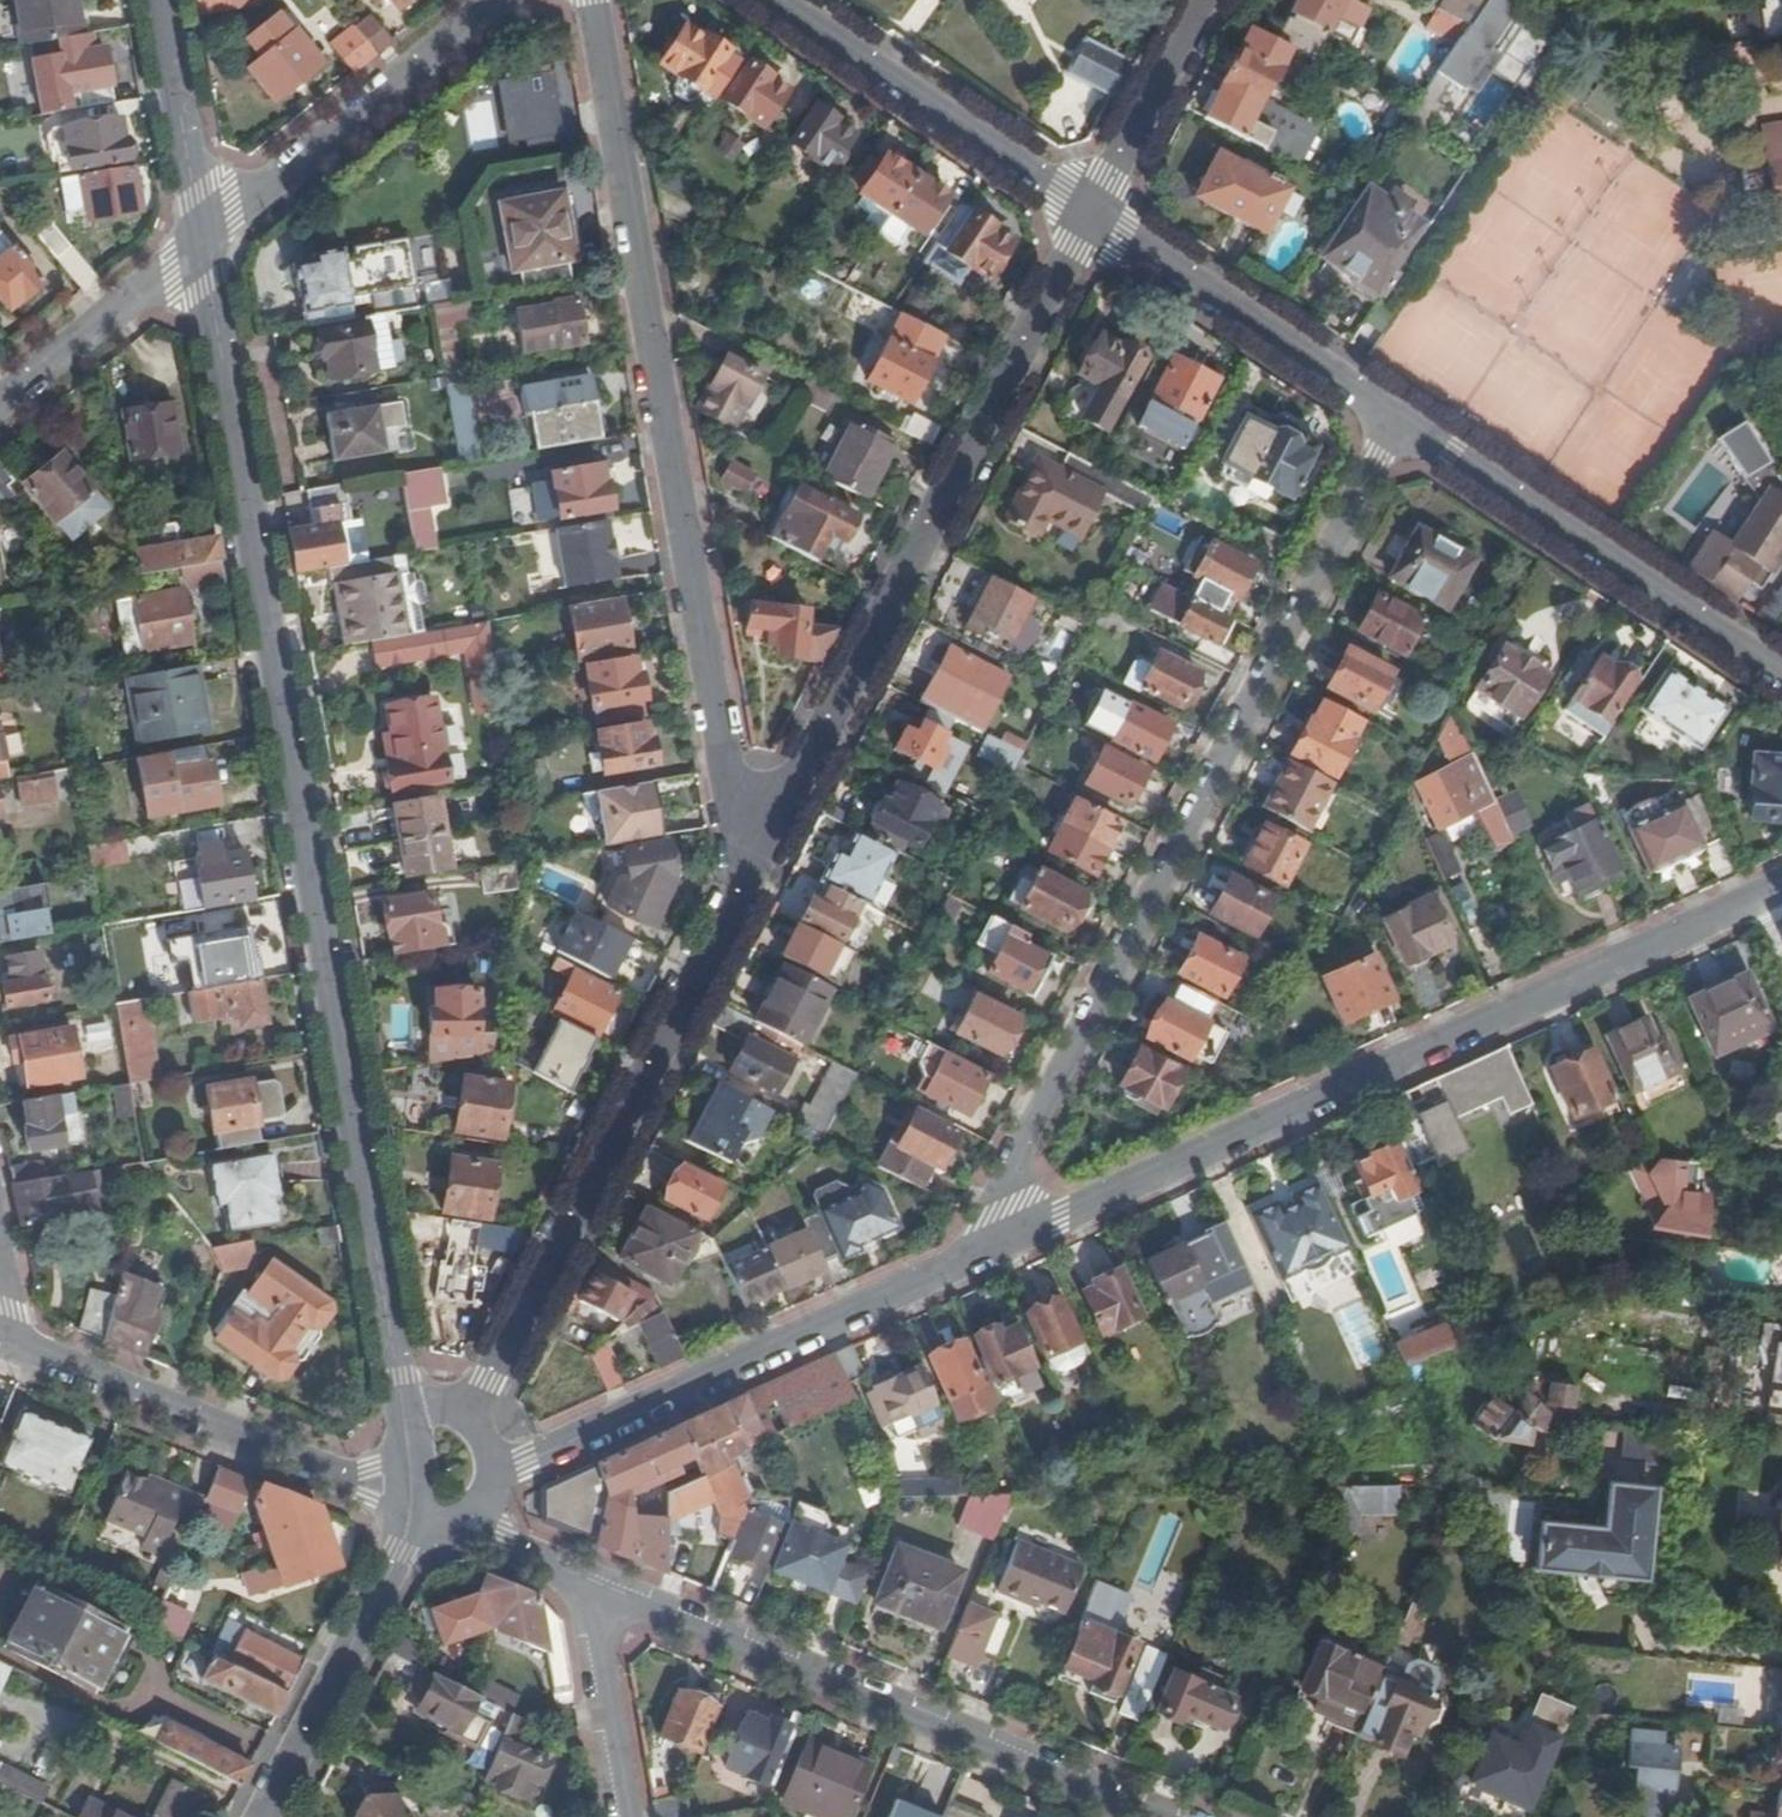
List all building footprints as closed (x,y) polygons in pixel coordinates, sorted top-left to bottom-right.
[(72,0),(14,0),(22,47),(29,46),(59,41),(78,38),(72,0)] [(199,15),(230,8),(229,5),(251,0),(197,0),(199,15)] [(396,12),(413,0),(387,0),(396,12)] [(1327,36),(1335,20),(1356,31),(1358,32),(1368,12),(1344,0),(1296,0),(1288,16),(1327,36)] [(1466,28),(1454,45),(1429,83),(1440,90),(1445,84),(1459,93),(1467,80),(1472,83),(1487,60),(1483,57),(1515,8),(1503,0),(1485,0),(1466,28)] [(1436,13),(1466,28),(1485,0),(1444,0),(1436,13)] [(1759,10),(1746,13),(1751,44),(1781,39),(1781,0),(1758,0),(1759,10)] [(1466,28),(1436,13),(1434,11),(1424,29),(1454,45),(1466,28)] [(376,56),(390,44),(369,20),(355,31),(376,56)] [(1335,20),(1327,36),(1348,46),(1356,31),(1335,20)] [(710,109),(740,64),(685,28),(661,65),(679,77),(674,86),(675,97),(685,104),(697,101),(710,109)] [(362,67),(376,56),(355,31),(342,41),(362,67)] [(1222,85),(1203,74),(1185,112),(1298,170),(1317,133),(1261,103),(1266,91),(1283,99),(1292,80),(1277,73),(1288,52),(1249,31),(1222,85)] [(249,71),(275,104),(320,67),(294,34),(249,71)] [(62,59),(59,41),(29,46),(32,63),(62,59)] [(1112,99),(1130,63),(1085,41),(1067,76),(1112,99)] [(1763,83),(1764,47),(1699,45),(1698,81),(1763,83)] [(40,117),(113,104),(104,52),(62,59),(32,63),(40,117)] [(725,104),(763,129),(786,95),(767,82),(769,79),(749,67),(725,104)] [(554,102),(548,69),(503,76),(504,83),(509,110),(554,102)] [(519,116),(555,109),(554,102),(509,110),(504,83),(495,84),(507,147),(524,144),(519,116)] [(562,146),(555,109),(519,116),(524,144),(526,152),(562,146)] [(792,146),(832,173),(854,138),(835,126),(837,123),(816,110),(792,146)] [(120,118),(62,127),(67,155),(58,156),(60,174),(131,161),(131,159),(136,154),(134,141),(129,139),(127,136),(124,137),(120,118)] [(1761,131),(1779,236),(1781,235),(1781,128),(1761,131)] [(729,164),(740,149),(728,141),(718,156),(729,164)] [(1213,180),(1202,204),(1264,237),(1286,192),(1215,155),(1205,176),(1213,180)] [(890,217),(916,178),(885,158),(860,196),(890,217)] [(139,213),(131,168),(80,177),(86,208),(88,222),(139,213)] [(1193,199),(1202,204),(1213,180),(1205,176),(1193,199)] [(86,208),(80,177),(59,180),(65,212),(86,208)] [(946,199),(916,178),(890,217),(921,237),(946,199)] [(1401,215),(1383,203),(1366,192),(1321,259),(1374,294),(1396,261),(1405,259),(1425,230),(1401,215)] [(1390,193),(1383,203),(1401,215),(1407,203),(1390,193)] [(563,195),(500,206),(512,274),(575,262),(563,195)] [(946,254),(985,280),(1008,246),(991,234),(992,232),(971,219),(946,254)] [(305,315),(308,329),(427,309),(424,291),(427,290),(418,238),(354,249),(355,256),(344,257),(343,251),(313,256),(314,261),(292,265),(296,290),(299,290),(303,315),(305,315)] [(0,262),(0,304),(6,312),(20,301),(22,303),(41,287),(12,252),(0,262)] [(552,306),(515,313),(522,353),(583,343),(576,300),(552,304),(552,306)] [(467,302),(432,308),(438,346),(456,343),(453,323),(470,320),(467,302)] [(943,337),(901,315),(867,381),(909,402),(943,337)] [(319,334),(313,341),(315,356),(320,358),(325,358),(329,379),(373,372),(366,327),(319,334)] [(1081,422),(1104,435),(1142,361),(1115,346),(1114,348),(1098,339),(1078,379),(1098,390),(1081,422)] [(725,357),(695,414),(721,427),(730,432),(742,407),(745,409),(763,377),(725,357)] [(1196,424),(1216,385),(1172,362),(1153,401),(1196,424)] [(461,378),(445,381),(446,387),(462,384),(482,380),(480,366),(459,370),(461,378)] [(443,373),(444,378),(445,381),(461,378),(459,370),(443,373)] [(535,453),(600,442),(589,379),(524,391),(535,453)] [(462,384),(446,387),(460,466),(476,463),(462,384)] [(401,403),(325,417),(333,462),(384,453),(381,431),(406,427),(401,403)] [(131,461),(180,452),(172,406),(123,415),(131,461)] [(913,416),(904,433),(930,448),(940,429),(913,416)] [(1274,437),(1243,422),(1220,465),(1290,502),(1312,458),(1294,448),(1288,441),(1281,437),(1274,437)] [(851,424),(822,479),(865,502),(895,446),(851,424)] [(1721,442),(1734,462),(1758,447),(1746,427),(1721,442)] [(1686,572),(1732,603),(1746,581),(1759,590),(1778,561),(1776,559),(1781,550),(1781,487),(1758,447),(1734,462),(1758,506),(1731,545),(1712,533),(1686,572)] [(62,454),(24,485),(55,522),(57,520),(72,539),(108,510),(62,454)] [(1072,460),(1067,458),(1059,473),(1064,475),(1072,460)] [(1064,475),(1059,473),(1055,481),(1034,471),(1006,524),(1019,531),(1021,528),(1039,537),(1046,524),(1079,541),(1100,499),(1144,520),(1153,502),(1099,474),(1072,460),(1064,475)] [(1055,481),(1059,473),(1038,462),(1034,471),(1055,481)] [(7,507),(17,499),(8,488),(14,483),(0,465),(0,498),(7,507)] [(721,484),(745,496),(753,478),(730,466),(721,484)] [(560,520),(609,512),(606,487),(603,487),(600,468),(544,477),(545,485),(554,483),(560,520)] [(440,469),(399,476),(413,554),(437,550),(430,509),(446,506),(440,469)] [(606,522),(611,521),(609,512),(560,520),(554,483),(545,485),(533,487),(539,524),(560,521),(561,530),(606,522)] [(312,530),(288,534),(295,574),(329,569),(344,565),(336,525),(351,522),(345,485),(305,492),(312,530)] [(798,489),(772,541),(814,563),(828,536),(843,543),(846,536),(851,538),(857,527),(853,524),(855,518),(798,489)] [(610,543),(606,522),(561,530),(555,531),(566,591),(617,583),(613,561),(616,561),(612,543),(610,543)] [(139,576),(180,570),(222,563),(218,538),(178,545),(175,525),(131,532),(139,576)] [(1248,551),(1275,566),(1286,546),(1258,531),(1248,551)] [(1420,534),(1416,531),(1389,580),(1444,611),(1472,562),(1467,559),(1468,557),(1422,531),(1420,534)] [(1138,537),(1121,568),(1154,584),(1169,553),(1138,537)] [(1207,552),(1196,547),(1181,574),(1236,602),(1252,569),(1210,547),(1207,552)] [(391,558),(344,565),(329,569),(332,587),(335,587),(339,610),(352,608),(358,645),(388,641),(406,637),(391,558)] [(194,589),(225,584),(222,563),(180,570),(182,579),(187,579),(188,585),(194,589)] [(45,582),(53,591),(72,588),(58,571),(45,582)] [(1776,625),(1781,614),(1781,577),(1759,615),(1776,625)] [(1031,601),(991,580),(964,634),(969,636),(971,634),(1000,648),(998,652),(1004,655),(1006,652),(1022,659),(1034,635),(1035,631),(1032,623),(1022,617),(1031,601)] [(1212,646),(1226,621),(1162,588),(1149,614),(1212,646)] [(184,591),(135,599),(142,643),(136,644),(134,636),(125,637),(128,655),(193,644),(184,591)] [(1421,622),(1377,599),(1368,618),(1365,617),(1357,633),(1402,658),(1421,622)] [(628,654),(619,601),(568,610),(577,663),(583,662),(625,654),(628,654)] [(777,659),(819,662),(835,631),(806,628),(807,612),(749,606),(747,630),(768,632),(768,638),(767,649),(778,650),(777,659)] [(487,624),(406,637),(388,641),(392,664),(427,658),(426,656),(466,649),(476,647),(479,662),(468,664),(476,710),(501,706),(496,677),(487,624)] [(1549,666),(1510,640),(1503,650),(1501,650),(1475,691),(1518,718),(1543,677),(1543,676),(1549,666)] [(476,647),(466,649),(468,664),(479,662),(476,647)] [(948,650),(920,705),(979,735),(1008,680),(948,650)] [(1386,712),(1401,681),(1346,651),(1326,689),(1370,712),(1373,706),(1386,712)] [(627,663),(625,654),(583,662),(584,671),(627,663)] [(1132,666),(1120,688),(1136,695),(1139,689),(1180,711),(1197,677),(1157,657),(1149,670),(1138,664),(1132,666)] [(1603,738),(1613,723),(1608,720),(1633,682),(1611,668),(1610,669),(1598,661),(1563,712),(1603,738)] [(637,719),(640,718),(638,703),(641,702),(636,676),(634,676),(631,662),(627,663),(584,671),(594,727),(637,719)] [(207,732),(197,668),(127,680),(138,744),(207,732)] [(1725,713),(1666,674),(1639,714),(1699,753),(1725,713)] [(1358,720),(1326,703),(1315,723),(1309,720),(1290,756),(1332,778),(1351,742),(1347,740),(1358,720)] [(1110,742),(1152,764),(1170,729),(1127,708),(1110,742)] [(1458,730),(1449,710),(1428,749),(1440,755),(1450,735),(1458,730)] [(637,719),(594,727),(596,735),(639,728),(637,719)] [(910,720),(904,732),(914,737),(920,726),(910,720)] [(904,732),(893,752),(949,781),(963,756),(941,745),(945,738),(920,726),(914,737),(904,732)] [(523,727),(505,730),(508,743),(526,739),(523,727)] [(436,728),(391,736),(396,769),(388,771),(383,775),(385,787),(391,790),(392,792),(446,782),(441,748),(444,747),(441,729),(437,729),(436,728)] [(639,728),(596,735),(604,776),(652,768),(647,741),(645,741),(643,728),(639,728)] [(1465,765),(1473,761),(1458,730),(1450,735),(1465,765)] [(396,769),(391,736),(382,737),(388,771),(396,769)] [(976,759),(1011,776),(1015,768),(1021,757),(986,739),(976,759)] [(1440,755),(1428,749),(1425,756),(1436,762),(1440,755)] [(1127,808),(1144,776),(1102,754),(1085,787),(1127,808)] [(211,758),(169,766),(176,812),(218,805),(211,758)] [(1753,759),(1748,822),(1781,825),(1781,761),(1753,759)] [(1329,783),(1289,762),(1264,811),(1303,832),(1329,783)] [(1511,843),(1479,775),(1458,785),(1450,767),(1417,784),(1429,809),(1427,810),(1437,831),(1471,814),(1489,853),(1511,843)] [(78,789),(75,770),(14,780),(18,804),(56,798),(55,792),(78,789)] [(603,846),(665,836),(664,827),(659,828),(652,784),(581,796),(583,807),(593,820),(599,819),(603,846)] [(868,817),(873,826),(916,848),(936,809),(895,787),(885,804),(882,802),(880,805),(874,806),(868,817)] [(1509,829),(1529,820),(1515,789),(1495,798),(1509,829)] [(1720,842),(1698,793),(1660,810),(1655,800),(1644,801),(1635,805),(1625,815),(1629,825),(1626,827),(1627,833),(1647,875),(1664,867),(1668,874),(1686,866),(1683,859),(1720,842)] [(393,808),(399,842),(444,835),(438,799),(393,808)] [(1055,827),(1104,852),(1118,825),(1076,804),(1066,823),(1059,820),(1055,827)] [(1614,869),(1587,809),(1562,820),(1570,836),(1539,850),(1551,875),(1562,871),(1570,889),(1614,869)] [(1302,849),(1257,826),(1238,863),(1283,887),(1302,849)] [(1091,878),(1104,852),(1055,827),(1051,834),(1058,838),(1049,856),(1091,878)] [(444,835),(399,842),(405,876),(457,868),(452,833),(444,835)] [(835,852),(818,886),(829,891),(858,906),(866,910),(895,855),(855,833),(843,856),(835,852)] [(1442,835),(1425,844),(1441,877),(1458,869),(1442,835)] [(128,863),(124,842),(88,848),(91,869),(128,863)] [(194,861),(202,910),(253,902),(244,853),(219,857),(217,842),(196,846),(198,860),(194,861)] [(629,939),(635,942),(642,926),(652,930),(668,893),(667,884),(673,883),(667,843),(603,854),(608,875),(599,898),(604,900),(599,911),(604,914),(599,925),(629,939)] [(174,858),(175,887),(190,887),(189,857),(174,858)] [(516,892),(514,867),(481,870),(484,896),(516,892)] [(1062,934),(1081,897),(1038,875),(1019,912),(1062,934)] [(1270,901),(1229,879),(1209,916),(1251,938),(1270,901)] [(44,936),(36,886),(0,893),(0,945),(44,936)] [(858,906),(829,891),(820,908),(810,903),(800,923),(839,943),(858,906)] [(383,903),(392,958),(453,947),(451,930),(443,924),(436,926),(431,895),(383,903)] [(1420,904),(1383,922),(1399,957),(1403,967),(1409,970),(1423,964),(1424,956),(1450,944),(1441,926),(1448,922),(1436,895),(1420,902),(1420,904)] [(948,898),(937,920),(949,926),(960,904),(948,898)] [(629,939),(599,925),(574,914),(555,954),(608,981),(629,939)] [(1048,961),(1022,947),(1017,944),(1020,936),(991,920),(977,947),(997,957),(987,976),(1029,998),(1048,961)] [(782,959),(821,979),(837,948),(797,927),(782,959)] [(163,931),(164,958),(244,956),(243,929),(163,931)] [(1022,947),(1026,938),(1020,936),(1017,944),(1022,947)] [(1238,962),(1196,940),(1179,976),(1221,998),(1238,962)] [(836,986),(852,955),(837,948),(821,979),(836,986)] [(10,982),(1,984),(5,1007),(46,998),(37,953),(6,959),(10,982)] [(1371,959),(1321,981),(1341,1025),(1390,1003),(1371,959)] [(594,1041),(595,1042),(619,995),(557,962),(553,971),(571,980),(551,1019),(559,1023),(594,1041)] [(759,1026),(800,1047),(802,1048),(831,990),(784,966),(765,1004),(770,1007),(759,1026)] [(1744,977),(1688,1003),(1713,1058),(1770,1033),(1744,977)] [(257,982),(189,994),(194,1026),(213,1022),(212,1020),(221,1018),(222,1025),(239,1023),(240,1029),(264,1024),(257,982)] [(1216,1004),(1177,983),(1167,1005),(1163,1003),(1145,1039),(1188,1061),(1190,1057),(1211,1067),(1226,1037),(1205,1024),(1216,1004)] [(430,1012),(430,1064),(492,1054),(495,1037),(478,1037),(478,991),(436,992),(436,1012),(430,1012)] [(114,1007),(128,1085),(158,1080),(145,1001),(114,1007)] [(1016,1022),(974,1001),(962,1026),(956,1023),(951,1032),(999,1057),(1016,1022)] [(723,1008),(712,1028),(744,1045),(730,1073),(775,1096),(800,1047),(759,1026),(723,1008)] [(1642,1022),(1604,1039),(1628,1092),(1673,1071),(1658,1039),(1651,1043),(1642,1022)] [(532,1075),(567,1092),(577,1073),(579,1074),(586,1061),(584,1060),(594,1041),(559,1023),(532,1075)] [(71,1029),(9,1038),(13,1063),(22,1062),(26,1088),(79,1079),(71,1029)] [(1380,1105),(1408,1165),(1429,1156),(1434,1166),(1464,1153),(1452,1122),(1498,1101),(1507,1118),(1530,1107),(1503,1048),(1441,1077),(1380,1105)] [(1178,1074),(1138,1052),(1120,1088),(1161,1109),(1178,1074)] [(1567,1065),(1548,1074),(1571,1121),(1611,1102),(1589,1055),(1586,1057),(1584,1054),(1581,1052),(1569,1058),(1567,1065)] [(987,1081),(944,1059),(924,1096),(967,1119),(987,1081)] [(794,1127),(822,1141),(856,1077),(834,1065),(812,1108),(805,1106),(794,1127)] [(458,1132),(502,1139),(509,1086),(465,1080),(458,1132)] [(213,1133),(216,1151),(260,1143),(257,1124),(280,1120),(283,1114),(278,1086),(272,1082),(250,1086),(250,1084),(204,1091),(211,1133),(213,1133)] [(118,1120),(133,1117),(128,1085),(113,1088),(118,1120)] [(772,1115),(721,1089),(691,1147),(728,1166),(738,1148),(756,1143),(772,1115)] [(67,1095),(23,1103),(27,1127),(24,1128),(28,1151),(83,1142),(79,1113),(70,1114),(67,1095)] [(878,1170),(919,1191),(932,1168),(939,1171),(957,1136),(915,1114),(897,1150),(890,1146),(878,1170)] [(1373,1211),(1412,1193),(1391,1146),(1368,1157),(1368,1159),(1353,1166),(1373,1211)] [(279,1156),(220,1166),(226,1205),(234,1204),(238,1229),(283,1222),(279,1197),(285,1196),(279,1156)] [(443,1213),(488,1220),(497,1167),(452,1161),(443,1213)] [(10,1168),(14,1185),(46,1179),(43,1163),(10,1168)] [(1642,1244),(1699,1249),(1700,1237),(1702,1237),(1706,1200),(1680,1197),(1679,1165),(1661,1163),(1646,1171),(1664,1212),(1642,1244)] [(705,1223),(721,1191),(679,1169),(663,1201),(705,1223)] [(14,1185),(22,1224),(94,1210),(90,1188),(98,1186),(96,1171),(46,1179),(14,1185)] [(808,1233),(823,1264),(837,1257),(841,1262),(860,1254),(858,1249),(897,1231),(881,1193),(863,1184),(858,1197),(818,1214),(819,1217),(804,1223),(808,1233)] [(1279,1282),(1347,1251),(1317,1186),(1290,1198),(1294,1206),(1280,1213),(1276,1204),(1249,1217),(1279,1282)] [(698,1234),(646,1207),(619,1260),(669,1287),(698,1234)] [(483,1250),(513,1255),(525,1232),(486,1226),(483,1250)] [(318,1247),(338,1244),(336,1228),(315,1231),(318,1247)] [(783,1287),(784,1291),(826,1272),(823,1264),(808,1233),(767,1253),(783,1287)] [(1208,1235),(1145,1264),(1182,1342),(1185,1341),(1186,1343),(1195,1342),(1203,1339),(1213,1332),(1213,1328),(1216,1326),(1207,1307),(1234,1294),(1208,1235)] [(211,1249),(221,1273),(253,1267),(248,1242),(211,1249)] [(726,1271),(742,1306),(783,1287),(767,1253),(726,1271)] [(272,1261),(248,1294),(270,1310),(274,1305),(280,1309),(266,1328),(254,1319),(250,1324),(234,1313),(215,1340),(271,1381),(283,1380),(293,1366),(292,1356),(288,1351),(305,1328),(309,1331),(319,1330),(331,1314),(329,1303),(272,1261)] [(485,1268),(439,1262),(435,1300),(449,1302),(448,1310),(456,1311),(458,1304),(472,1305),(475,1294),(481,1294),(485,1268)] [(114,1297),(102,1341),(144,1358),(162,1314),(153,1309),(161,1287),(121,1272),(114,1297)] [(1100,1336),(1137,1319),(1116,1273),(1092,1284),(1094,1290),(1080,1295),(1100,1336)] [(617,1321),(631,1294),(594,1274),(580,1301),(617,1321)] [(89,1289),(77,1331),(102,1341),(114,1297),(89,1289)] [(1020,1303),(1045,1357),(1078,1341),(1058,1299),(1042,1306),(1037,1295),(1020,1303)] [(654,1296),(623,1325),(628,1331),(640,1327),(661,1370),(685,1359),(654,1296)] [(970,1333),(995,1388),(1015,1379),(1024,1397),(1043,1389),(1016,1330),(1000,1337),(994,1322),(970,1333)] [(1392,1348),(1402,1370),(1449,1351),(1438,1328),(1392,1348)] [(1078,1341),(1045,1357),(1049,1365),(1054,1371),(1061,1371),(1071,1368),(1080,1362),(1082,1356),(1080,1347),(1078,1341)] [(949,1401),(984,1386),(963,1342),(928,1357),(949,1401)] [(862,1374),(851,1348),(833,1356),(847,1385),(859,1378),(858,1376),(862,1374)] [(847,1385),(833,1356),(774,1383),(724,1406),(745,1449),(853,1399),(847,1385)] [(608,1359),(593,1365),(606,1395),(622,1388),(608,1359)] [(946,1426),(921,1370),(898,1381),(896,1377),(873,1387),(874,1391),(867,1394),(883,1430),(910,1416),(921,1438),(946,1426)] [(1529,1433),(1544,1436),(1545,1427),(1568,1430),(1569,1425),(1572,1426),(1574,1407),(1571,1407),(1574,1388),(1541,1383),(1537,1405),(1525,1397),(1511,1414),(1492,1398),(1471,1426),(1492,1442),(1527,1448),(1529,1433)] [(726,1458),(745,1449),(724,1406),(696,1419),(677,1427),(696,1466),(702,1478),(729,1464),(726,1458)] [(68,1494),(87,1448),(19,1420),(1,1465),(68,1494)] [(600,1547),(666,1574),(665,1534),(665,1520),(631,1519),(627,1498),(696,1466),(677,1427),(596,1465),(607,1497),(604,1523),(597,1521),(589,1542),(600,1547)] [(1677,1434),(1625,1429),(1621,1464),(1673,1468),(1677,1434)] [(1547,1436),(1544,1436),(1529,1433),(1527,1448),(1525,1459),(1544,1461),(1547,1436)] [(729,1551),(749,1503),(757,1503),(744,1477),(738,1480),(735,1471),(740,1469),(737,1461),(729,1464),(702,1478),(667,1493),(665,1520),(665,1534),(678,1535),(676,1517),(715,1506),(726,1522),(720,1537),(726,1540),(722,1549),(729,1551)] [(253,1482),(216,1467),(203,1500),(191,1530),(227,1544),(253,1482)] [(191,1530),(203,1500),(166,1485),(164,1490),(148,1484),(125,1475),(105,1521),(143,1537),(139,1549),(178,1564),(191,1530)] [(1155,1488),(1169,1488),(1169,1477),(1155,1477),(1155,1488)] [(164,1490),(166,1485),(150,1479),(148,1484),(164,1490)] [(910,1483),(911,1499),(947,1498),(945,1482),(910,1483)] [(1642,1583),(1652,1497),(1631,1494),(1632,1487),(1606,1484),(1601,1530),(1536,1522),(1530,1570),(1642,1583)] [(318,1509),(261,1485),(254,1502),(263,1531),(253,1535),(259,1549),(269,1546),(276,1569),(264,1573),(262,1568),(252,1572),(247,1580),(250,1590),(259,1594),(338,1567),(318,1509)] [(1398,1515),(1398,1487),(1345,1488),(1337,1512),(1331,1526),(1351,1535),(1360,1516),(1398,1515)] [(1337,1512),(1345,1488),(1329,1488),(1323,1505),(1337,1512)] [(1233,1491),(1222,1491),(1213,1515),(1222,1520),(1233,1491)] [(992,1543),(1010,1497),(979,1497),(969,1498),(957,1527),(992,1543)] [(727,1554),(769,1570),(787,1526),(754,1513),(756,1507),(749,1503),(729,1551),(727,1554)] [(769,1570),(856,1606),(868,1577),(837,1565),(843,1547),(821,1539),(824,1529),(819,1515),(796,1506),(787,1526),(769,1570)] [(572,1536),(589,1542),(597,1521),(599,1515),(583,1508),(572,1536)] [(717,1546),(722,1549),(726,1540),(720,1537),(717,1546)] [(1027,1600),(1038,1604),(1064,1615),(1081,1570),(1016,1544),(995,1594),(1025,1606),(1027,1600)] [(937,1630),(960,1575),(898,1550),(876,1605),(879,1606),(881,1604),(935,1626),(934,1629),(937,1630)] [(542,1600),(485,1577),(479,1594),(492,1630),(547,1653),(554,1695),(573,1692),(562,1625),(542,1600)] [(168,1580),(162,1598),(192,1609),(199,1591),(168,1580)] [(37,1585),(5,1647),(102,1697),(134,1635),(37,1585)] [(492,1630),(479,1594),(431,1611),(443,1647),(492,1630)] [(1425,1600),(1413,1595),(1403,1621),(1414,1625),(1425,1600)] [(1035,1610),(1038,1604),(1027,1600),(1025,1606),(1035,1610)] [(162,1602),(155,1620),(179,1631),(186,1612),(162,1602)] [(1121,1618),(1087,1604),(1062,1666),(1093,1679),(1088,1693),(1113,1704),(1136,1646),(1114,1637),(1121,1618)] [(966,1607),(945,1657),(973,1669),(978,1658),(994,1665),(1011,1625),(966,1607)] [(155,1620),(153,1626),(176,1638),(179,1631),(155,1620)] [(287,1695),(305,1661),(228,1620),(210,1655),(214,1658),(287,1695)] [(1414,1625),(1403,1621),(1393,1644),(1404,1649),(1414,1625)] [(1382,1673),(1384,1665),(1320,1638),(1317,1646),(1382,1673)] [(396,1639),(389,1652),(414,1665),(421,1652),(396,1639)] [(1358,1729),(1380,1679),(1382,1673),(1317,1646),(1309,1667),(1303,1665),(1296,1681),(1297,1685),(1301,1686),(1299,1689),(1318,1697),(1310,1717),(1327,1724),(1329,1717),(1358,1729)] [(1119,1714),(1139,1722),(1165,1659),(1146,1650),(1119,1714)] [(279,1711),(287,1695),(214,1658),(204,1679),(276,1716),(279,1711)] [(9,1667),(0,1662),(0,1686),(9,1667)] [(481,1699),(423,1670),(412,1691),(424,1698),(432,1702),(425,1716),(447,1727),(444,1732),(475,1749),(488,1724),(472,1716),(481,1699)] [(1211,1695),(1216,1682),(1199,1675),(1194,1685),(1171,1676),(1157,1711),(1180,1722),(1182,1716),(1218,1731),(1230,1703),(1211,1695)] [(1358,1729),(1356,1736),(1371,1743),(1370,1746),(1398,1758),(1412,1723),(1425,1728),(1434,1723),(1439,1711),(1433,1703),(1380,1679),(1358,1729)] [(1292,1709),(1310,1717),(1318,1697),(1299,1689),(1292,1709)] [(698,1753),(715,1709),(678,1694),(661,1739),(698,1753)] [(432,1702),(424,1698),(417,1712),(425,1716),(432,1702)] [(1539,1782),(1569,1710),(1538,1698),(1517,1749),(1487,1737),(1473,1772),(1464,1769),(1460,1779),(1468,1782),(1467,1785),(1519,1806),(1531,1779),(1539,1782)] [(512,1716),(486,1780),(498,1785),(496,1789),(519,1798),(520,1796),(530,1800),(538,1782),(541,1783),(550,1762),(536,1755),(541,1746),(539,1740),(536,1739),(532,1738),(529,1740),(527,1743),(520,1740),(527,1723),(512,1716)] [(773,1789),(796,1733),(792,1730),(786,1723),(776,1718),(768,1724),(747,1716),(726,1769),(773,1789)] [(1327,1724),(1356,1736),(1358,1729),(1329,1717),(1327,1724)] [(167,1722),(157,1742),(240,1785),(250,1765),(167,1722)] [(1631,1799),(1642,1816),(1657,1816),(1659,1797),(1673,1798),(1676,1743),(1663,1741),(1663,1736),(1628,1733),(1626,1770),(1633,1770),(1631,1799)] [(1779,1733),(1779,1751),(1771,1751),(1769,1772),(1781,1773),(1781,1733),(1779,1733)] [(868,1774),(830,1758),(832,1753),(808,1744),(782,1805),(812,1816),(851,1816),(868,1774)] [(37,1802),(43,1789),(8,1771),(7,1774),(2,1772),(0,1775),(0,1783),(37,1802)] [(204,1796),(172,1778),(151,1816),(193,1816),(204,1796)] [(355,1816),(408,1816),(395,1796),(390,1795),(390,1786),(371,1786),(371,1796),(365,1796),(355,1816)] [(687,1798),(653,1803),(656,1816),(688,1816),(687,1798)] [(89,1802),(81,1816),(119,1816),(89,1802)] [(897,1803),(891,1816),(930,1816),(897,1803)] [(950,1805),(944,1816),(981,1816),(950,1805)]
